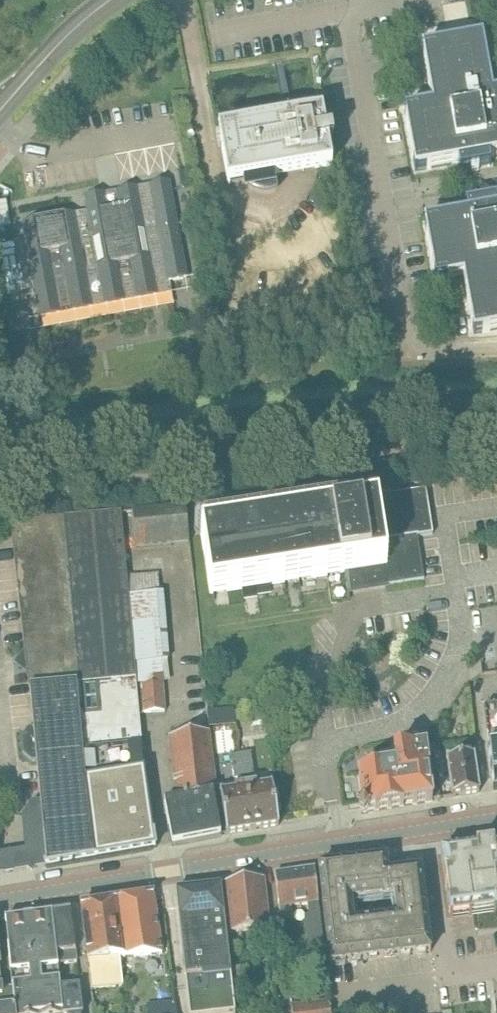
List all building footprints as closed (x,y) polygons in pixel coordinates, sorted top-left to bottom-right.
[(412,159),(413,158),(415,170),(427,168),(427,169),(458,163),(459,172),(471,170),(471,171),(479,169),(479,168),(490,166),(489,158),(496,156),(496,93),(493,94),(484,47),(483,47),(482,38),(473,40),(473,39),(472,39),(431,47),(422,49),(424,58),(423,58),(432,105),(416,108),(416,109),(404,111),(406,119),(405,120),(412,159)] [(222,151),(226,176),(228,184),(332,165),(322,111),(296,116),(297,122),(281,125),(283,131),(221,143),(223,151),(222,151)] [(21,223),(39,317),(170,293),(168,281),(188,277),(170,181),(148,185),(149,188),(138,190),(137,187),(116,190),(117,194),(106,196),(105,192),(84,196),(87,214),(76,216),(75,213),(21,223)] [(496,208),(495,200),(485,202),(485,201),(477,202),(477,203),(466,205),(467,214),(436,219),(436,220),(425,222),(427,234),(426,234),(433,273),(434,273),(435,282),(447,279),(447,280),(463,277),(472,325),(474,333),(483,332),(496,330),(496,208)] [(28,315),(7,319),(10,335),(31,331),(28,315)] [(346,591),(424,579),(417,536),(433,534),(426,489),(392,494),(392,492),(357,498),(359,508),(201,533),(210,592),(333,573),(345,590),(346,591)] [(189,543),(185,505),(132,510),(135,548),(189,543)] [(31,756),(35,756),(41,805),(39,805),(39,806),(35,807),(26,820),(29,853),(40,864),(45,864),(45,866),(49,866),(48,864),(93,856),(94,858),(97,857),(96,855),(153,845),(151,833),(153,833),(144,768),(139,712),(135,677),(128,594),(127,576),(123,531),(121,511),(12,521),(25,651),(23,652),(26,674),(27,674),(28,688),(29,687),(32,724),(28,724),(22,732),(23,747),(31,756)] [(156,574),(127,576),(128,594),(158,592),(156,574)] [(167,712),(165,684),(144,686),(146,714),(167,712)] [(481,707),(494,790),(496,789),(496,704),(481,707)] [(245,709),(235,710),(236,721),(246,719),(245,709)] [(433,800),(432,799),(430,781),(428,762),(426,747),(386,753),(387,761),(369,763),(370,771),(358,772),(363,812),(433,800)] [(452,796),(479,792),(474,755),(461,757),(460,752),(446,754),(452,796)] [(250,753),(240,754),(243,777),(253,775),(250,753)] [(240,754),(230,756),(233,776),(234,778),(235,778),(243,777),(240,754)] [(437,761),(428,762),(430,781),(438,780),(439,780),(437,761)] [(256,783),(245,784),(253,829),(279,825),(272,784),(256,787),(256,783)] [(253,829),(245,784),(236,786),(236,788),(220,791),(227,833),(253,829)] [(216,794),(176,798),(164,801),(172,844),(183,842),(183,841),(217,834),(218,835),(221,834),(216,794)] [(496,902),(496,851),(494,851),(493,845),(441,852),(449,909),(496,902)] [(386,859),(318,867),(330,964),(430,952),(421,870),(388,874),(386,859)] [(318,901),(314,868),(275,874),(275,877),(281,920),(291,919),(289,905),(308,902),(309,915),(305,915),(310,952),(324,951),(318,901)] [(228,931),(269,926),(264,878),(222,883),(228,931)] [(221,886),(219,886),(219,888),(178,892),(178,891),(176,891),(189,1012),(218,1012),(235,1011),(221,886)] [(114,928),(118,957),(162,953),(153,895),(113,900),(116,928),(114,928)] [(116,928),(113,900),(81,905),(85,929),(92,988),(121,984),(118,957),(114,928),(116,928)] [(52,912),(52,913),(58,964),(77,961),(70,910),(52,912)] [(52,913),(5,919),(14,990),(16,1012),(63,1012),(61,987),(58,964),(52,913)] [(14,990),(1,991),(0,980),(0,1012),(16,1012),(14,990)] [(61,987),(63,1012),(83,1012),(80,985),(61,987)] [(329,1001),(291,1006),(292,1012),(330,1012),(329,1001)]
